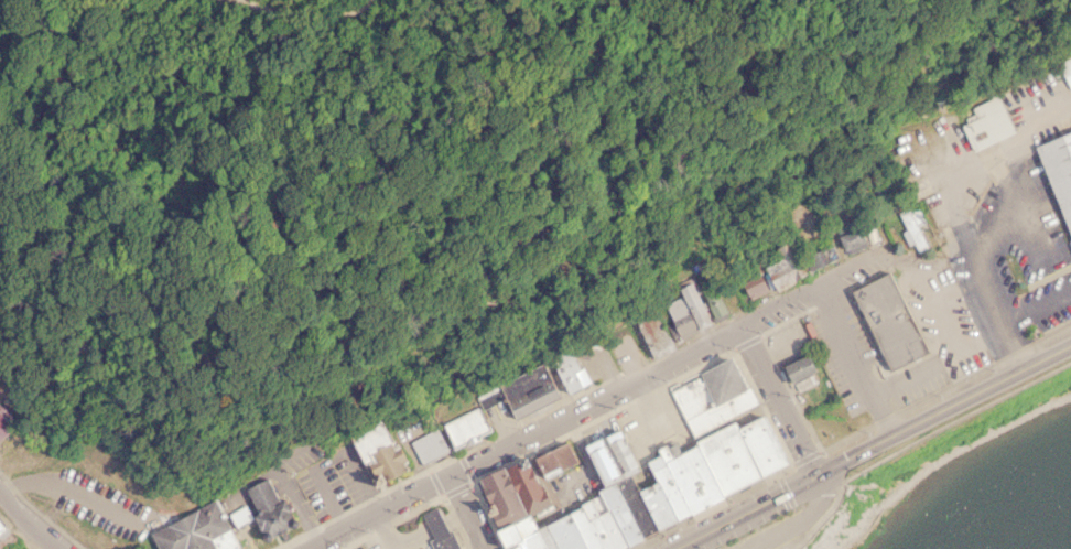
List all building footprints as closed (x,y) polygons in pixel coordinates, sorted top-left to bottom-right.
[(1057,62),(1067,88),(1070,87),(1070,56),(1057,62)] [(971,105),(975,117),(960,122),(969,149),(1012,134),(998,96),(971,105)] [(1034,141),(1070,264),(1070,129),(1034,141)] [(917,199),(934,188),(923,170),(905,182),(917,199)] [(922,224),(918,204),(898,209),(907,243),(913,241),(916,250),(926,247),(920,225),(922,224)] [(832,237),(841,256),(868,241),(858,224),(832,237)] [(793,255),(789,239),(772,245),(777,258),(758,266),(760,271),(735,280),(740,295),(803,273),(802,271),(835,259),(830,241),(793,255)] [(892,269),(848,288),(883,369),(927,351),(892,269)] [(714,281),(694,288),(692,280),(675,286),(681,299),(661,305),(672,338),(708,325),(706,321),(726,314),(714,281)] [(669,343),(653,311),(631,322),(648,357),(663,349),(661,346),(669,343)] [(548,359),(563,394),(588,383),(573,347),(548,359)] [(789,464),(768,420),(751,406),(729,356),(666,387),(691,440),(674,448),(672,445),(651,446),(652,455),(639,462),(648,480),(630,488),(624,473),(635,467),(618,432),(606,433),(576,448),(593,482),(594,496),(530,526),(523,514),(544,504),(524,463),(479,466),(484,528),(494,548),(495,548),(608,548),(789,464)] [(552,398),(540,366),(473,392),(479,408),(498,400),(505,417),(552,398)] [(409,438),(419,461),(485,431),(474,408),(409,438)] [(344,433),(354,459),(365,454),(375,478),(401,467),(381,419),(344,433)] [(526,455),(536,477),(569,463),(559,441),(526,455)] [(216,497),(155,526),(166,548),(239,548),(216,497)] [(454,532),(433,532),(433,548),(454,548),(454,532)]
